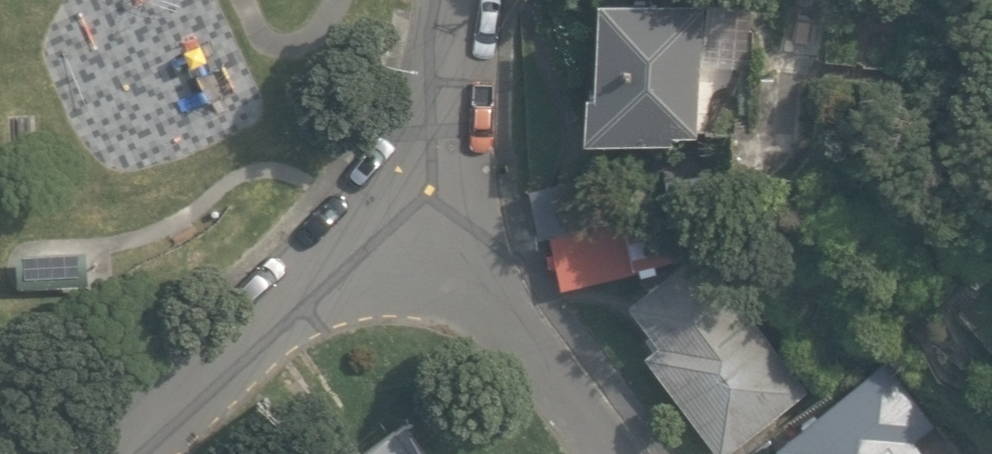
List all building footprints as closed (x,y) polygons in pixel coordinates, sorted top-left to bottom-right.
[(702,65),(706,1),(698,0),(599,0),(594,88),(588,88),(585,136),(675,141),(675,134),(699,135),(702,65)] [(831,3),(815,0),(789,0),(781,53),(821,60),(831,3)] [(754,3),(706,1),(702,65),(750,67),(754,3)] [(532,186),(542,234),(603,223),(592,173),(532,186)] [(550,241),(562,287),(658,264),(647,217),(550,241)] [(647,351),(722,451),(807,388),(703,248),(631,301),(660,341),(647,351)] [(916,435),(936,419),(889,357),(780,440),(791,453),(930,453),(916,435)] [(430,453),(409,423),(399,430),(397,427),(359,453),(429,453),(430,453)]
